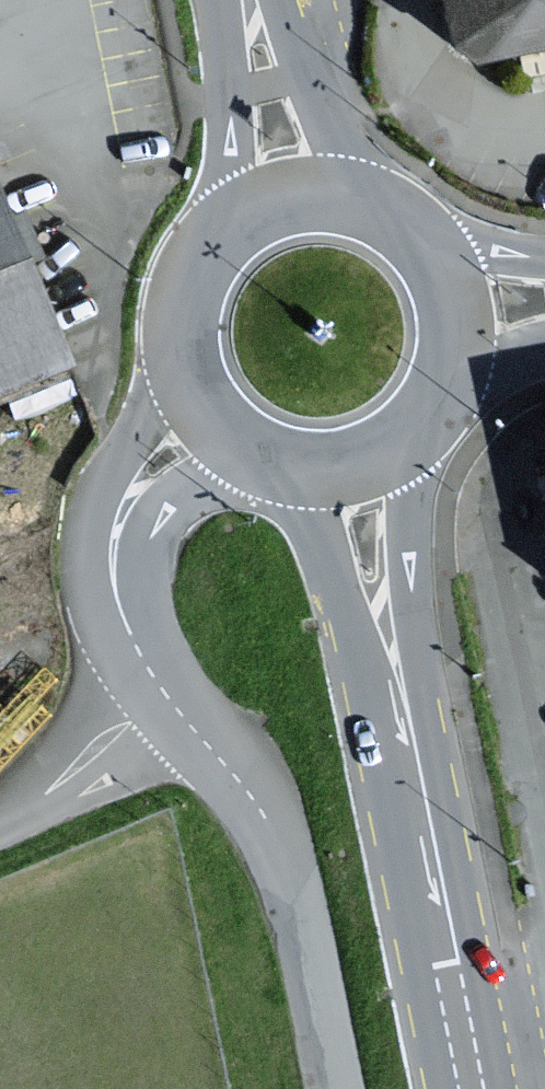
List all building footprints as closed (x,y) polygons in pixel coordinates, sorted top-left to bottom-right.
[(472,47),(544,29),(544,0),(461,0),(472,47)] [(72,358),(0,185),(0,387),(72,358)]
